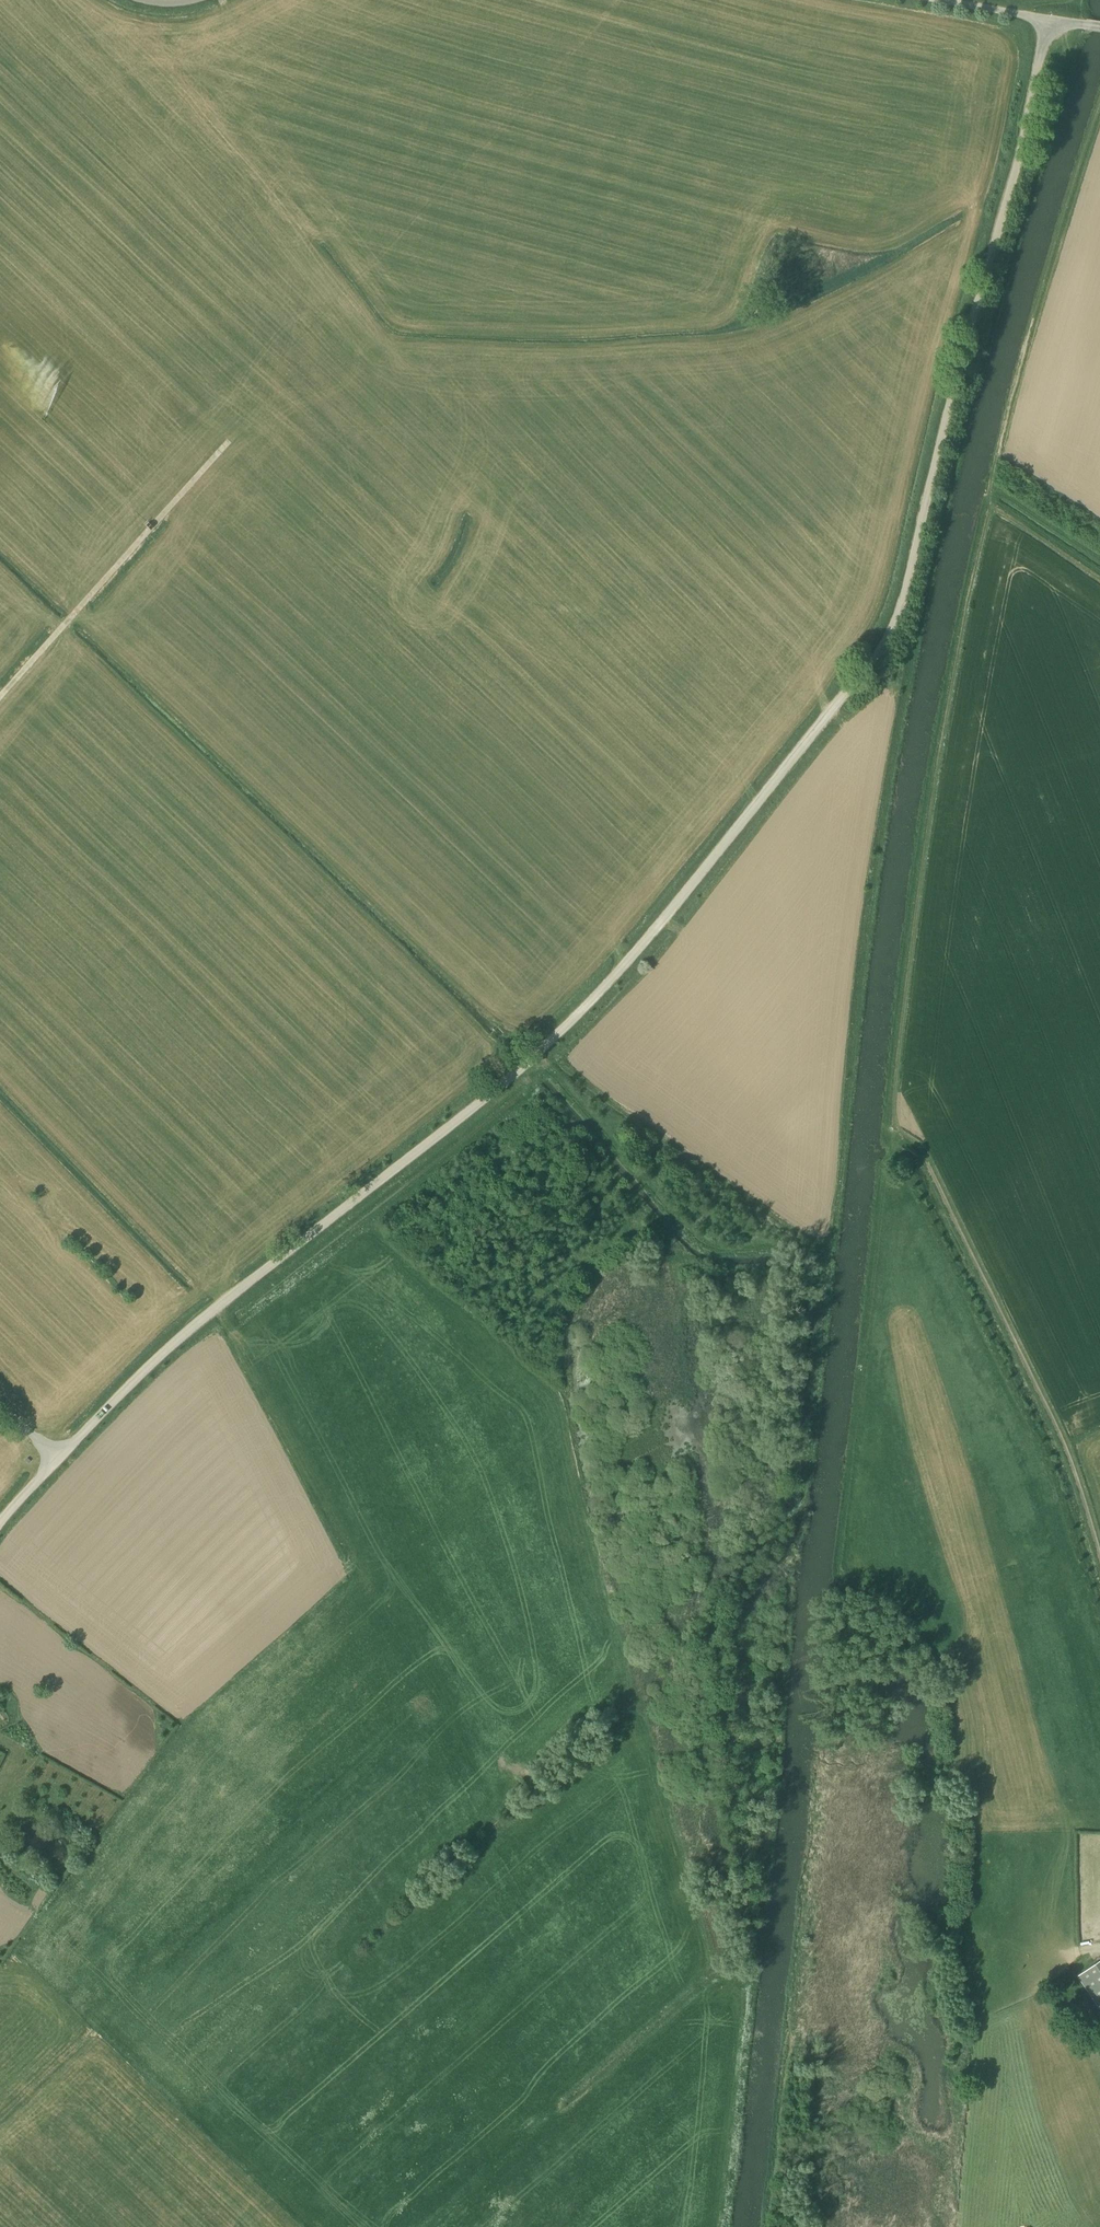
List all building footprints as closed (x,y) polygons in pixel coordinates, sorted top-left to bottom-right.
[(1078,1978),(1099,2010),(1099,1964),(1078,1978)] [(1076,2008),(1093,2033),(1099,2028),(1099,2021),(1087,2001),(1076,2008)]
